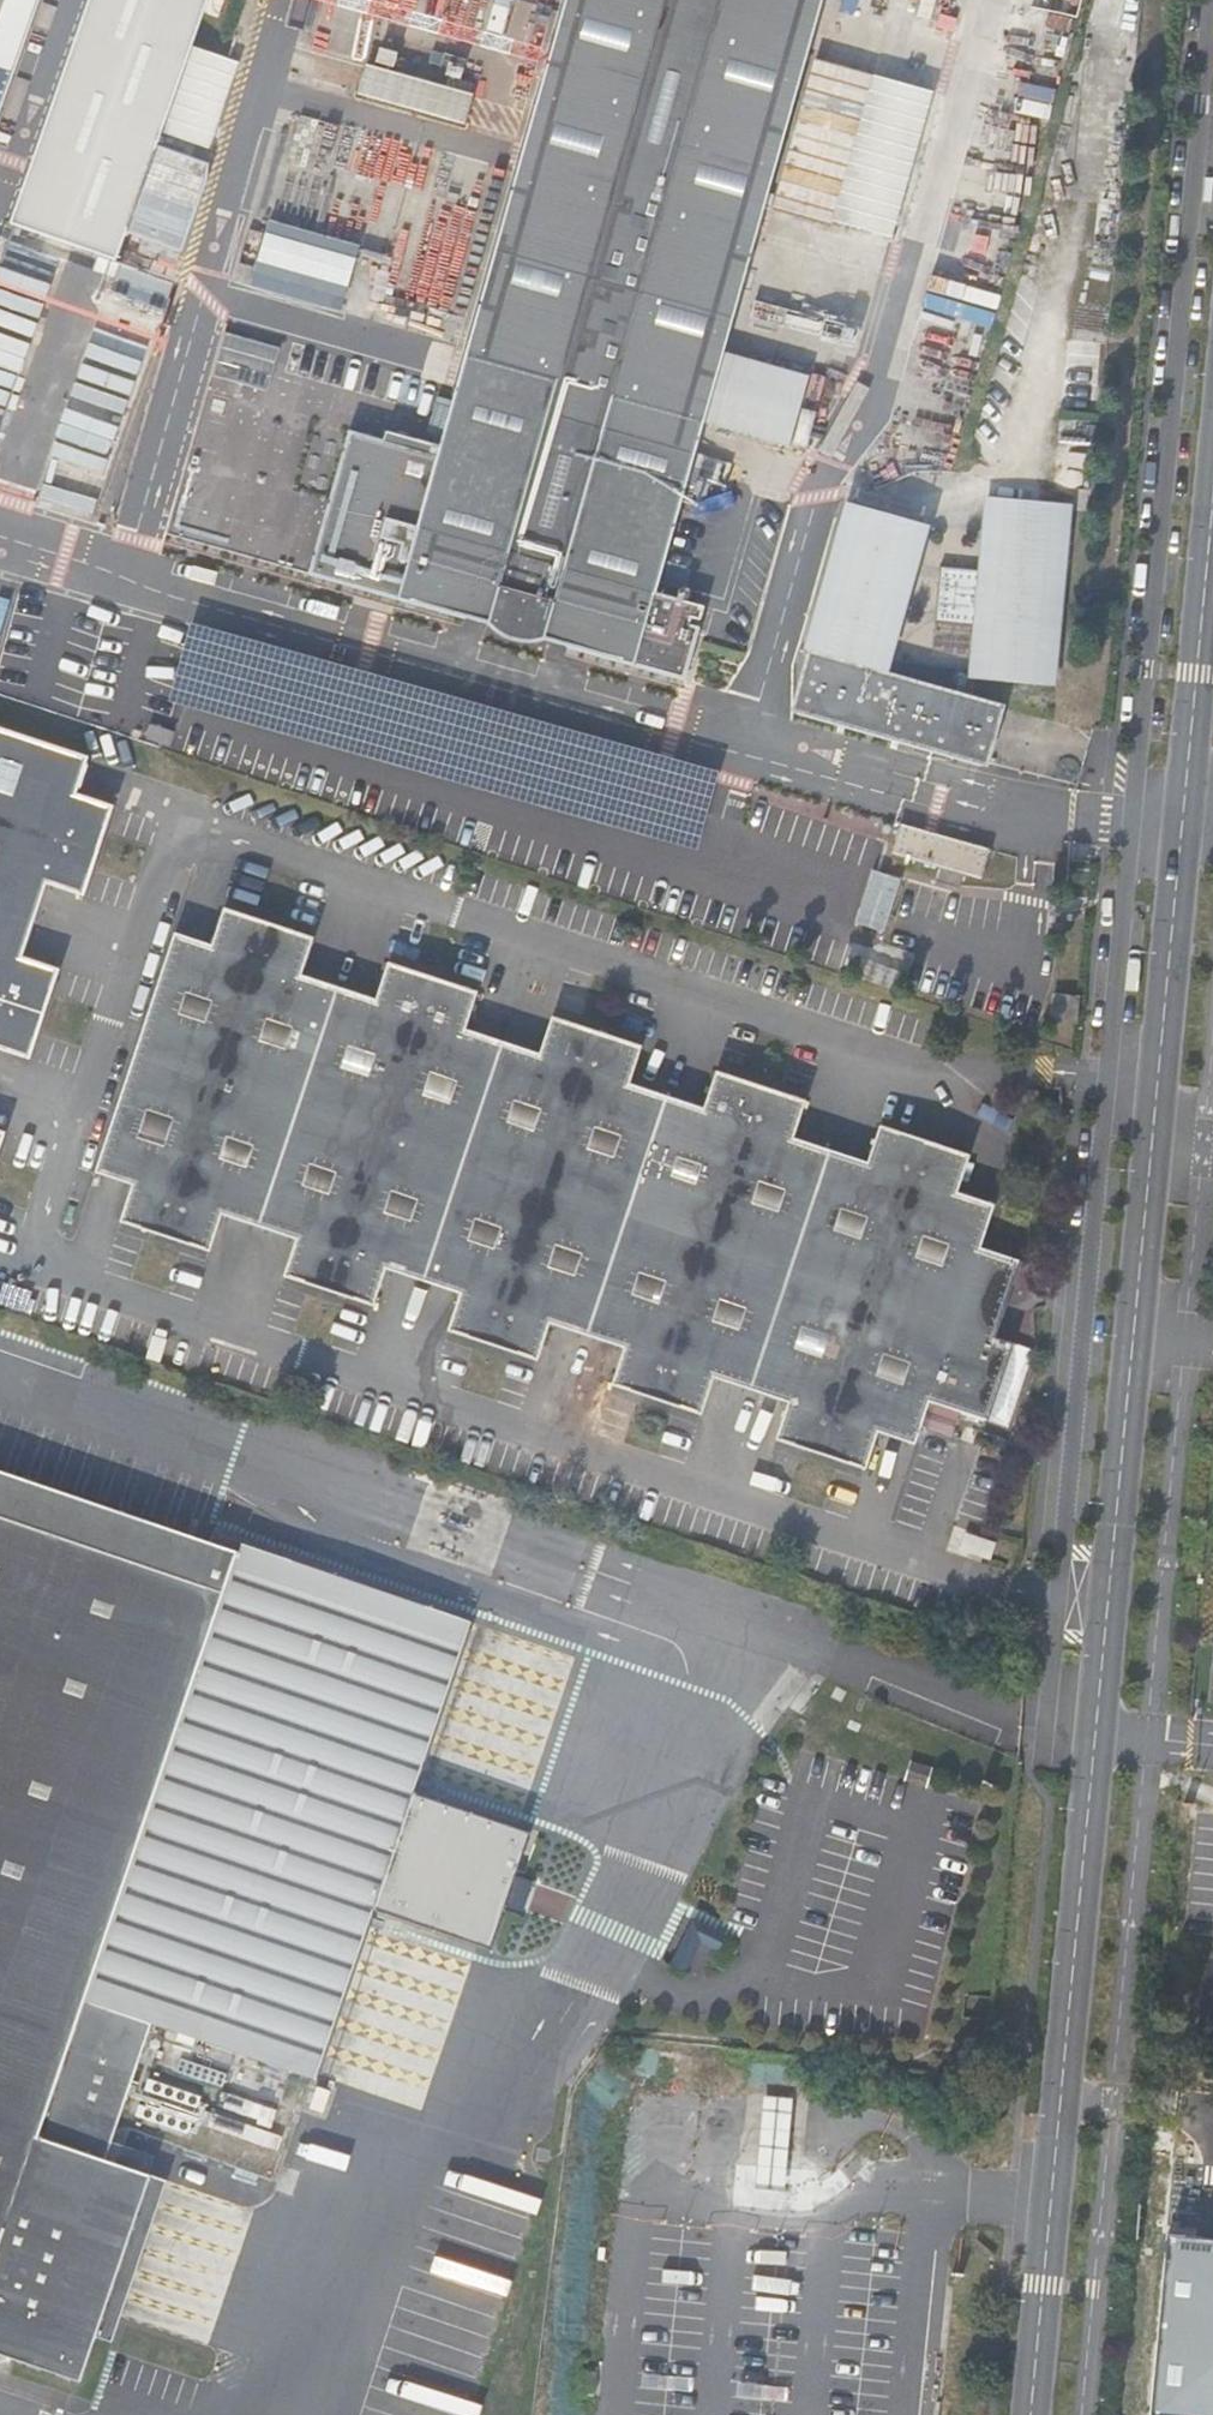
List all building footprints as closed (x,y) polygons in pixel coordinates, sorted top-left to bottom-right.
[(11,114),(53,0),(0,0),(0,111),(11,114)] [(457,390),(226,323),(164,531),(679,679),(740,472),(691,457),(821,0),(569,0),(457,390)] [(383,7),(502,44),(516,0),(386,0),(383,7)] [(55,130),(160,168),(202,49),(99,11),(55,130)] [(360,91),(467,122),(474,92),(367,61),(360,91)] [(896,236),(933,89),(876,74),(838,221),(896,236)] [(0,111),(0,143),(11,114),(0,111)] [(147,203),(160,168),(55,130),(42,165),(147,203)] [(121,275),(147,203),(42,165),(16,236),(121,275)] [(343,309),(362,244),(271,218),(252,283),(343,309)] [(977,677),(1050,685),(1069,506),(998,497),(977,677)] [(852,503),(838,517),(801,643),(870,664),(912,521),(852,503)] [(793,671),(793,712),(976,766),(987,700),(870,664),(801,643),(793,671)] [(87,754),(0,726),(0,1050),(26,1058),(56,968),(20,957),(45,881),(79,893),(109,803),(75,791),(87,754)] [(937,838),(902,829),(899,841),(934,849),(937,838)] [(985,881),(992,852),(937,838),(934,849),(899,841),(895,857),(943,870),(939,883),(963,889),(965,877),(985,881)] [(214,945),(176,933),(95,1173),(131,1185),(120,1218),(206,1247),(218,1211),(293,1236),(281,1271),(369,1301),(381,1265),(457,1290),(445,1326),(537,1357),(549,1320),(623,1345),(610,1383),(700,1413),(713,1376),(788,1401),(776,1437),(864,1467),(877,1430),(914,1442),(927,1402),(985,1421),(1012,1343),(993,1337),(1018,1261),(980,1248),(994,1205),(958,1193),(970,1158),(880,1128),(868,1163),(797,1139),(809,1103),(721,1074),(709,1109),(632,1083),(644,1049),(555,1019),(543,1054),(465,1028),(477,993),(388,963),(376,998),(301,973),(313,938),(226,910),(214,945)] [(1055,997),(1052,1022),(1075,1024),(1077,999),(1055,997)] [(82,2367),(149,2163),(107,2149),(151,2016),(314,2069),(369,1903),(489,1942),(506,1892),(510,1878),(527,1827),(410,1788),(465,1622),(239,1547),(62,1489),(0,1468),(0,2340),(82,2367)] [(476,1589),(251,1513),(239,1547),(465,1622),(476,1589)] [(957,1547),(986,1556),(993,1539),(964,1530),(957,1547)] [(515,1896),(521,1883),(510,1878),(506,1892),(515,1896)] [(666,1958),(680,1967),(704,1924),(690,1917),(666,1958)] [(754,2183),(783,2186),(793,2093),(765,2090),(754,2183)]
